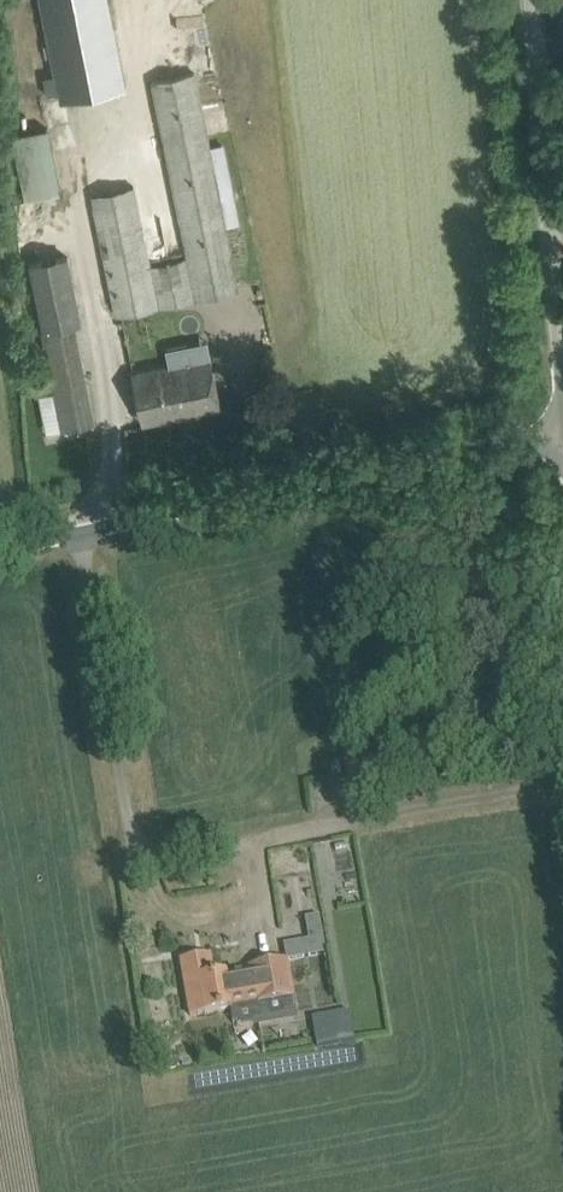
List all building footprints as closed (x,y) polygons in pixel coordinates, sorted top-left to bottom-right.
[(71,99),(127,88),(109,0),(39,0),(59,101),(71,99)] [(239,289),(184,14),(139,23),(186,258),(152,265),(136,184),(90,194),(115,314),(239,289)] [(26,200),(61,192),(47,128),(12,135),(26,200)] [(69,253),(31,261),(57,390),(42,393),(50,431),(64,428),(95,422),(74,321),(83,319),(69,253)] [(144,421),(221,405),(212,358),(135,374),(144,421)] [(288,959),(288,961),(326,955),(323,937),(319,916),(306,919),(310,939),(285,944),(288,959)] [(292,983),(288,961),(288,959),(250,966),(250,970),(246,971),(227,974),(227,973),(214,975),(211,956),(182,961),(191,1015),(231,1009),(250,1005),(253,1021),(297,1013),(295,997),(294,993),(292,983)] [(312,1018),(317,1046),(341,1042),(336,1014),(312,1018)] [(167,1055),(164,1060),(164,1066),(169,1070),(176,1069),(179,1064),(179,1058),(174,1054),(167,1055)]
